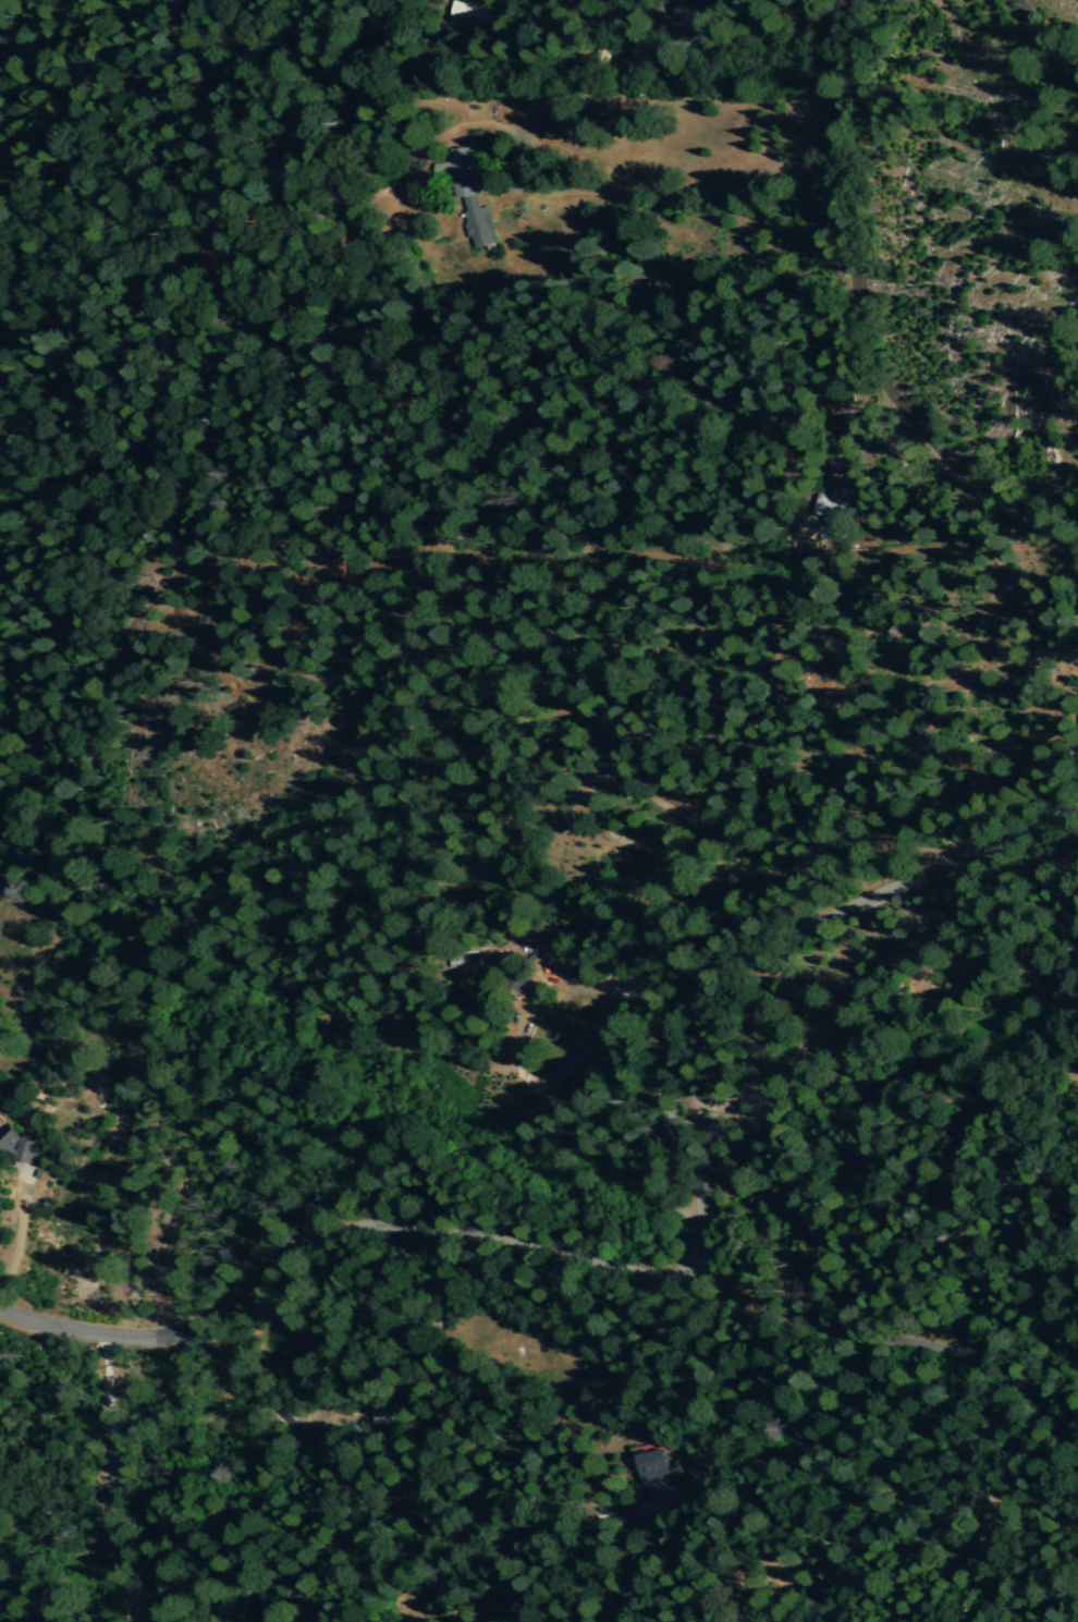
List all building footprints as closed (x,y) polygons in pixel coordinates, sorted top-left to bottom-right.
[(471,0),(450,0),(446,24),(484,31),(489,3),(471,0)] [(454,177),(457,194),(478,191),(471,148),(443,152),(445,162),(431,164),(434,180),(454,177)] [(499,242),(487,206),(480,208),(478,201),(461,206),(466,222),(464,223),(474,251),(499,242)] [(841,528),(854,492),(835,485),(822,521),(841,528)] [(462,1002),(487,1009),(492,991),(467,984),(462,1002)] [(47,1146),(22,1138),(25,1129),(5,1123),(3,1129),(0,1128),(0,1158),(10,1161),(12,1157),(40,1166),(47,1146)] [(672,1478),(665,1450),(638,1456),(644,1484),(672,1478)]
